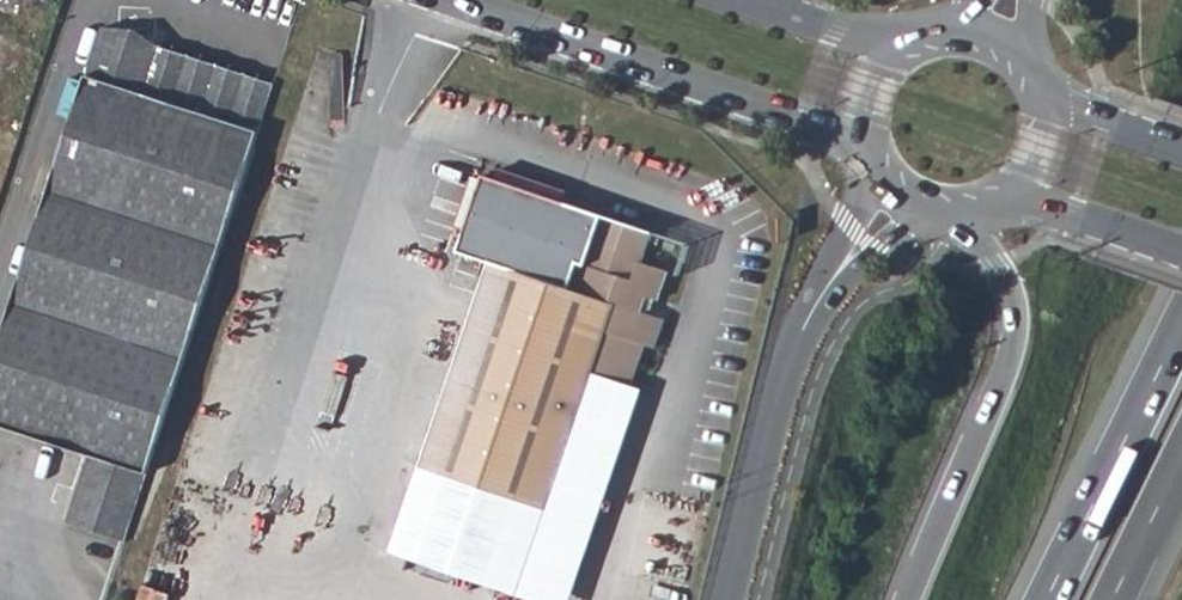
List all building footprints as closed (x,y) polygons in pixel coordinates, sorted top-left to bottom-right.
[(88,458),(147,477),(277,87),(166,52),(135,33),(105,32),(0,342),(0,428),(88,458)] [(667,272),(640,263),(652,228),(479,172),(454,249),(485,259),(473,293),(418,464),(548,509),(594,374),(630,386),(644,346),(654,349),(665,319),(649,314),(654,299),(657,300),(667,272)] [(630,386),(594,374),(548,509),(418,464),(390,546),(555,599),(569,599),(641,390),(630,386)] [(66,524),(125,545),(147,477),(88,458),(66,524)] [(172,592),(145,583),(140,599),(169,599),(172,592)]
